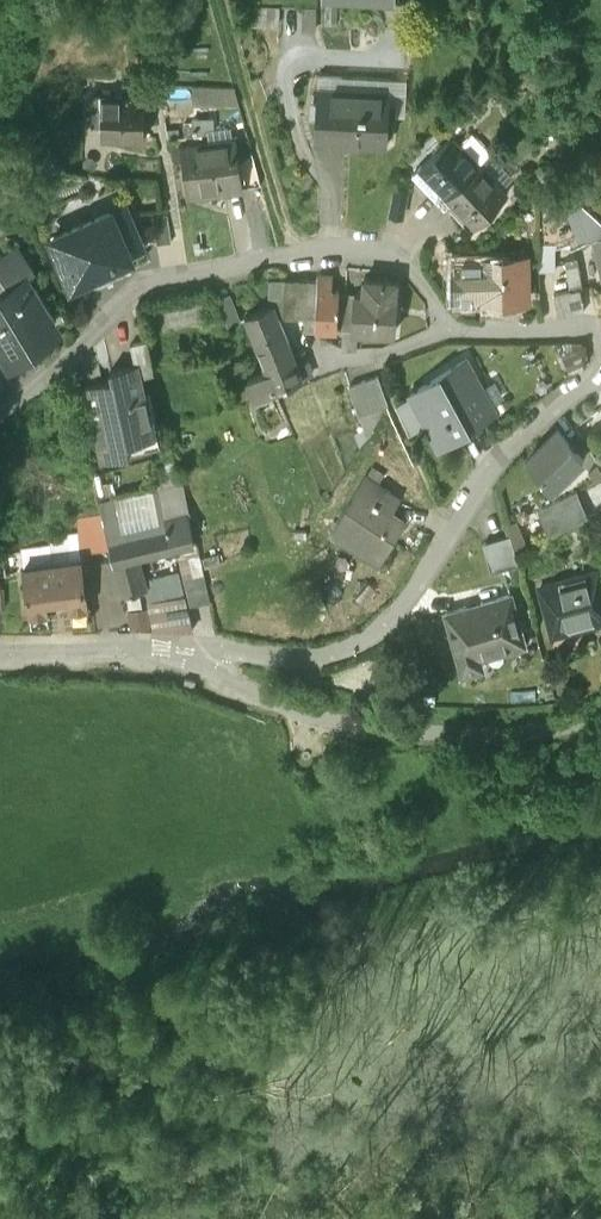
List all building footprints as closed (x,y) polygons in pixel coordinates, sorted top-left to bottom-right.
[(390,87),(319,82),(315,137),(386,141),(390,87)] [(142,95),(101,95),(100,136),(142,137),(142,95)] [(451,130),(414,166),(441,194),(478,158),(451,130)] [(235,135),(183,142),(190,190),(191,190),(191,185),(222,181),(223,185),(242,183),(237,145),(235,135)] [(252,143),(237,145),(242,183),(262,180),(252,143)] [(478,158),(441,194),(469,222),(506,187),(478,158)] [(569,189),(562,197),(575,240),(591,234),(592,235),(600,233),(600,219),(569,189)] [(124,203),(52,237),(72,281),(119,259),(116,254),(143,242),(124,203)] [(167,215),(153,217),(156,243),(170,241),(167,215)] [(592,235),(591,234),(575,240),(572,241),(577,253),(590,248),(589,245),(594,244),(597,255),(600,253),(600,233),(592,235)] [(0,251),(0,341),(11,343),(24,346),(28,343),(31,325),(37,320),(44,322),(56,314),(43,295),(44,295),(35,282),(34,282),(26,271),(33,266),(15,240),(0,251)] [(525,252),(483,252),(483,278),(478,283),(478,290),(483,294),(507,295),(507,290),(525,290),(525,252)] [(573,254),(565,255),(571,284),(579,283),(573,254)] [(331,271),(317,271),(317,275),(317,285),(331,285),(331,271)] [(397,274),(364,272),(363,287),(356,286),(355,287),(353,321),(395,323),(397,289),(396,289),(397,274)] [(289,274),(271,274),(270,291),(286,291),(287,291),(289,274)] [(317,275),(289,274),(287,291),(286,291),(285,309),(304,309),(303,325),(316,325),(316,319),(317,285),(317,275)] [(571,284),(554,287),(559,311),(584,305),(579,283),(571,284)] [(331,285),(317,285),(316,319),(339,320),(340,286),(331,285)] [(355,287),(346,286),(344,321),(353,321),(355,287)] [(230,290),(218,295),(229,319),(240,314),(230,290)] [(273,299),(245,310),(267,363),(268,363),(281,357),(274,341),(288,335),(273,299)] [(288,335),(274,341),(281,357),(268,363),(275,378),(302,368),(288,335)] [(147,336),(132,340),(136,359),(137,358),(140,371),(154,367),(147,336)] [(465,336),(447,346),(455,359),(469,351),(467,347),(470,346),(465,336)] [(579,339),(561,348),(568,363),(586,354),(579,339)] [(444,340),(422,353),(432,371),(442,365),(471,415),(484,408),(455,359),(447,346),(444,340)] [(11,343),(0,341),(0,351),(11,343)] [(4,385),(26,371),(13,351),(0,360),(0,380),(4,385)] [(136,359),(110,365),(113,374),(87,381),(91,398),(94,412),(89,413),(95,437),(100,436),(103,450),(129,443),(127,434),(154,428),(150,414),(155,413),(150,390),(145,392),(140,371),(137,358),(136,359)] [(267,363),(248,370),(255,386),(275,378),(268,363),(267,363)] [(432,371),(412,382),(413,385),(428,410),(441,433),(471,415),(442,365),(432,371)] [(379,366),(350,376),(359,403),(388,393),(379,366)] [(87,381),(73,384),(77,402),(91,398),(87,381)] [(413,385),(399,393),(411,420),(428,410),(413,385)] [(558,422),(530,447),(554,473),(582,448),(558,422)] [(391,478),(367,463),(335,514),(382,543),(405,507),(382,493),(391,478)] [(542,494),(539,495),(549,520),(589,503),(578,476),(542,494)] [(183,480),(159,486),(159,487),(167,524),(171,523),(174,522),(172,513),(189,510),(190,510),(183,480)] [(536,482),(514,492),(520,504),(539,495),(542,494),(536,482)] [(159,487),(100,498),(114,557),(137,551),(170,543),(170,541),(171,523),(167,524),(159,487)] [(189,510),(172,513),(174,522),(171,523),(170,541),(194,536),(189,510)] [(511,522),(484,529),(491,557),(519,550),(511,522)] [(200,545),(181,549),(193,594),(210,590),(200,545)] [(137,551),(114,557),(116,566),(109,568),(112,581),(119,580),(122,591),(145,585),(137,551)] [(82,555),(22,562),(28,611),(46,609),(44,592),(66,590),(67,606),(87,604),(82,555)] [(540,576),(553,623),(600,610),(600,574),(597,560),(540,576)] [(512,583),(446,600),(459,651),(462,655),(465,658),(469,659),(474,658),(477,656),(480,652),(481,648),(479,641),(524,629),(512,583)]
